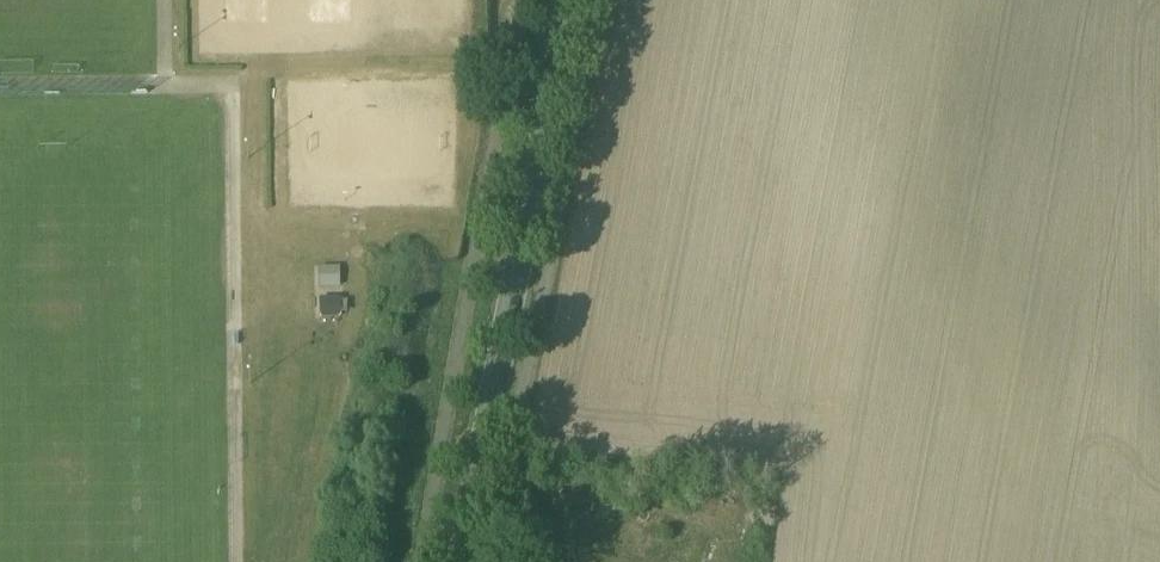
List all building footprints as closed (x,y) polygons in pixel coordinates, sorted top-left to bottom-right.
[(320,268),(322,287),(341,285),(340,266),(320,268)]
